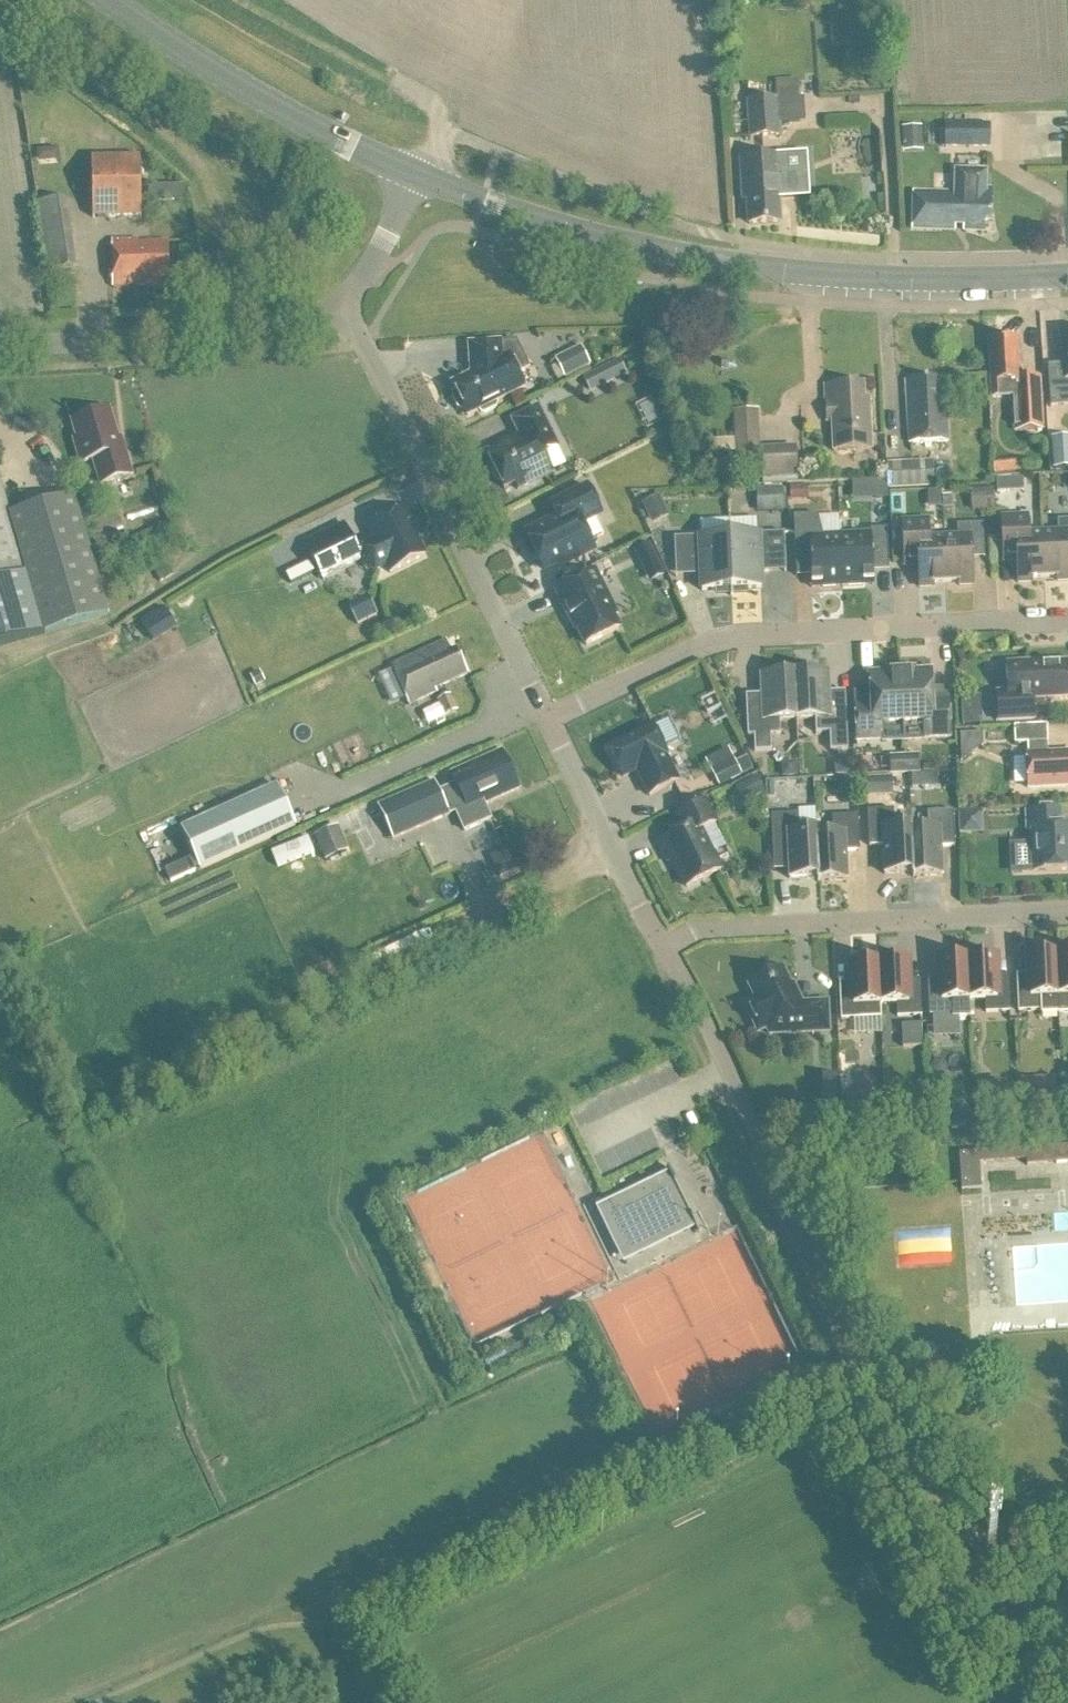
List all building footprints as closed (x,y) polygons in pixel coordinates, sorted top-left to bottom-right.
[(775,101),(748,103),(751,139),(779,137),(777,103),(799,102),(797,82),(774,84),(775,101)] [(946,149),(990,150),(991,127),(946,127),(946,149)] [(921,153),(921,130),(902,130),(902,152),(921,153)] [(777,200),(782,200),(779,159),(738,161),(741,203),(746,202),(748,225),(778,223),(777,200)] [(91,224),(138,223),(136,162),(89,164),(91,224)] [(955,194),(913,193),(912,231),(955,232),(955,229),(964,229),(964,232),(985,233),(985,225),(990,225),(991,192),(985,191),(986,173),(955,172),(955,194)] [(44,277),(73,272),(63,204),(34,209),(44,277)] [(160,278),(168,278),(167,242),(136,243),(136,241),(111,242),(113,289),(161,288),(160,278)] [(1062,339),(1064,367),(1049,368),(1052,410),(1067,409),(1067,338),(1062,339)] [(1020,381),(1019,342),(1006,342),(1003,340),(996,340),(993,343),(990,343),(991,385),(992,400),(998,400),(998,399),(1013,399),(1013,398),(1016,398),(1015,384),(1020,384),(1020,381)] [(529,370),(516,342),(472,345),(474,373),(451,385),(455,393),(453,394),(452,398),(458,410),(461,411),(463,409),(467,417),(479,412),(480,414),(483,415),(497,408),(498,405),(497,402),(526,388),(519,375),(529,370)] [(581,349),(555,361),(564,380),(590,367),(581,349)] [(620,363),(584,380),(590,393),(626,376),(620,363)] [(947,411),(945,380),(905,382),(908,446),(951,443),(949,411),(947,411)] [(1016,398),(1013,398),(1013,399),(1014,432),(1043,431),(1041,380),(1020,381),(1020,384),(1015,384),(1016,398)] [(872,450),(870,402),(865,402),(865,386),(826,388),(828,421),(833,421),(835,451),(872,450)] [(100,487),(132,477),(124,451),(121,452),(109,412),(104,414),(101,410),(91,413),(90,418),(71,423),(76,441),(73,442),(80,466),(93,462),(100,487)] [(507,455),(503,454),(489,461),(493,470),(490,472),(496,484),(500,482),(504,491),(515,486),(518,492),(552,474),(543,457),(558,449),(538,410),(512,422),(520,438),(511,443),(507,455)] [(758,412),(734,413),(736,458),(760,457),(758,412)] [(1067,470),(1067,438),(1051,440),(1053,471),(1067,470)] [(797,449),(763,451),(764,480),(798,479),(797,449)] [(933,463),(887,465),(888,491),(934,489),(933,463)] [(1007,480),(996,480),(997,494),(1008,493),(1007,480)] [(44,635),(26,575),(9,516),(0,484),(0,648),(44,635)] [(790,503),(808,502),(808,487),(789,488),(790,503)] [(601,517),(587,488),(551,506),(559,521),(527,537),(529,541),(527,542),(526,546),(530,555),(535,556),(536,556),(544,572),(558,565),(559,567),(563,568),(594,553),(589,542),(603,536),(595,520),(601,517)] [(973,489),(974,509),(996,508),(995,488),(973,489)] [(786,491),(782,491),(782,489),(756,490),(757,514),(783,513),(783,511),(786,511),(786,491)] [(73,497),(9,516),(26,575),(44,635),(107,617),(108,617),(106,610),(73,497)] [(652,526),(668,518),(658,497),(641,505),(652,526)] [(942,510),(951,510),(951,497),(942,498),(942,510)] [(414,538),(417,529),(418,529),(408,510),(367,530),(373,542),(356,551),(344,526),(305,545),(323,582),(360,564),(363,569),(375,573),(386,568),(390,575),(424,559),(414,538)] [(842,588),(840,539),(823,540),(818,517),(794,518),(795,555),(810,554),(812,589),(842,588)] [(1045,583),(1042,535),(1028,535),(1027,518),(1002,519),(1003,558),(1016,558),(1018,584),(1045,583)] [(1058,522),(1058,534),(1042,535),(1045,583),(1067,582),(1067,521),(1058,522)] [(946,588),(944,539),(928,540),(927,522),(902,524),(904,563),(918,562),(919,589),(946,588)] [(985,559),(983,525),(957,526),(958,539),(944,539),(946,588),(973,587),(972,560),(985,559)] [(871,538),(840,539),(842,588),(873,587),(873,569),(888,568),(887,533),(870,533),(871,538)] [(784,535),(729,537),(732,598),(733,598),(733,595),(746,594),(746,591),(761,590),(760,571),(770,571),(770,566),(786,565),(784,535)] [(732,598),(729,537),(674,540),(675,570),(691,569),(692,574),(701,574),(702,593),(718,592),(718,595),(731,594),(731,598),(732,598)] [(650,545),(634,553),(642,568),(657,560),(650,545)] [(596,572),(554,593),(569,621),(573,619),(586,647),(619,631),(613,619),(618,616),(596,572)] [(357,626),(376,617),(367,600),(349,609),(357,626)] [(152,643),(176,629),(164,609),(140,623),(152,643)] [(415,660),(393,670),(410,706),(437,693),(436,691),(468,676),(456,651),(452,653),(447,642),(414,657),(415,660)] [(1067,700),(1067,664),(1049,665),(1049,663),(1026,664),(1027,665),(1006,666),(1008,694),(997,694),(998,723),(1034,721),(1033,701),(1067,700)] [(949,703),(933,704),(932,673),(915,673),(915,670),(900,671),(904,743),(903,726),(923,725),(924,740),(951,739),(949,703)] [(904,743),(900,671),(886,671),(886,675),(869,675),(871,707),(855,708),(857,743),(883,742),(882,727),(902,726),(903,743),(904,743)] [(830,705),(828,674),(795,676),(797,721),(815,720),(816,735),(830,734),(830,752),(848,752),(846,704),(830,705)] [(797,721),(795,676),(761,677),(762,708),(746,709),(748,738),(754,738),(755,753),(771,753),(771,737),(780,737),(780,722),(797,721)] [(450,697),(437,703),(444,718),(457,712),(450,697)] [(980,706),(963,706),(963,729),(981,728),(980,706)] [(1048,756),(1047,726),(1014,728),(1015,746),(1027,745),(1028,757),(1026,757),(1028,789),(1067,787),(1067,755),(1048,756)] [(652,728),(609,750),(623,779),(637,772),(650,798),(678,783),(665,758),(667,757),(652,728)] [(960,737),(961,763),(972,755),(971,736),(960,737)] [(484,806),(519,790),(502,751),(451,774),(456,787),(439,794),(434,783),(377,809),(392,842),(456,814),(464,833),(490,821),(484,806)] [(718,789),(741,777),(733,761),(710,773),(718,789)] [(905,775),(904,761),(891,762),(892,775),(905,775)] [(918,761),(904,761),(905,775),(919,774),(918,761)] [(782,779),(797,779),(796,764),(782,765),(782,779)] [(834,766),(835,777),(852,777),(852,765),(834,766)] [(744,805),(763,794),(754,778),(735,789),(744,805)] [(276,788),(182,830),(200,871),(295,829),(276,788)] [(721,872),(712,854),(713,851),(707,840),(704,839),(701,832),(714,825),(703,803),(678,816),(685,831),(659,844),(668,863),(673,860),(687,889),(721,872)] [(1061,828),(1060,811),(1026,813),(1027,831),(1036,831),(1037,844),(1034,847),(1034,855),(1037,858),(1030,858),(1031,872),(1022,873),(1022,874),(1067,872),(1067,828),(1061,828)] [(914,879),(911,828),(894,829),(893,812),(867,813),(869,848),(883,848),(884,876),(912,875),(913,879),(914,879)] [(958,813),(959,836),(973,835),(981,826),(981,812),(958,813)] [(912,828),(911,828),(914,879),(942,878),(941,849),(955,849),(953,813),(927,814),(928,832),(912,833),(912,828)] [(818,879),(817,837),(817,833),(799,834),(798,816),(771,817),(773,853),(788,852),(789,881),(818,879)] [(833,836),(817,837),(818,879),(818,884),(847,882),(846,854),(860,853),(858,817),(832,819),(833,836)] [(338,829),(315,839),(325,863),(349,853),(338,829)] [(170,884),(195,873),(189,861),(165,872),(170,884)] [(1056,957),(1059,1014),(1067,1014),(1067,956),(1056,957)] [(1059,1014),(1056,957),(1028,958),(1030,982),(1017,983),(1018,1013),(1043,1012),(1043,1015),(1059,1014)] [(996,983),(995,959),(968,961),(969,1002),(985,1001),(986,1014),(1010,1013),(1009,983),(996,983)] [(969,1002),(968,961),(940,962),(941,986),(928,986),(930,1017),(936,1017),(952,1016),(952,1019),(970,1018),(969,1002)] [(908,987),(907,964),(879,965),(881,1006),(897,1005),(898,1018),(922,1017),(920,987),(908,987)] [(882,1019),(881,1006),(879,965),(851,966),(852,990),(840,991),(841,1021),(882,1019)] [(767,1030),(770,1036),(781,1031),(799,1030),(799,1035),(829,1033),(828,1004),(798,1005),(798,1002),(783,971),(766,979),(753,980),(753,986),(749,988),(755,1000),(744,1005),(758,1034),(767,1030)] [(901,1027),(902,1050),(921,1049),(920,1026),(901,1027)] [(1019,1086),(1020,1102),(1037,1101),(1036,1085),(1019,1086)] [(947,1126),(970,1124),(969,1110),(946,1112),(947,1126)] [(958,1155),(961,1192),(981,1191),(979,1164),(1025,1161),(1026,1168),(1067,1164),(1067,1147),(958,1155)] [(699,1234),(668,1170),(666,1171),(668,1176),(607,1205),(626,1245),(687,1215),(697,1235),(699,1234)] [(558,1340),(553,1331),(547,1334),(539,1337),(536,1339),(529,1342),(533,1351),(551,1343),(558,1340)] [(1044,1576),(1060,1568),(1054,1558),(1038,1565),(1044,1576)]
